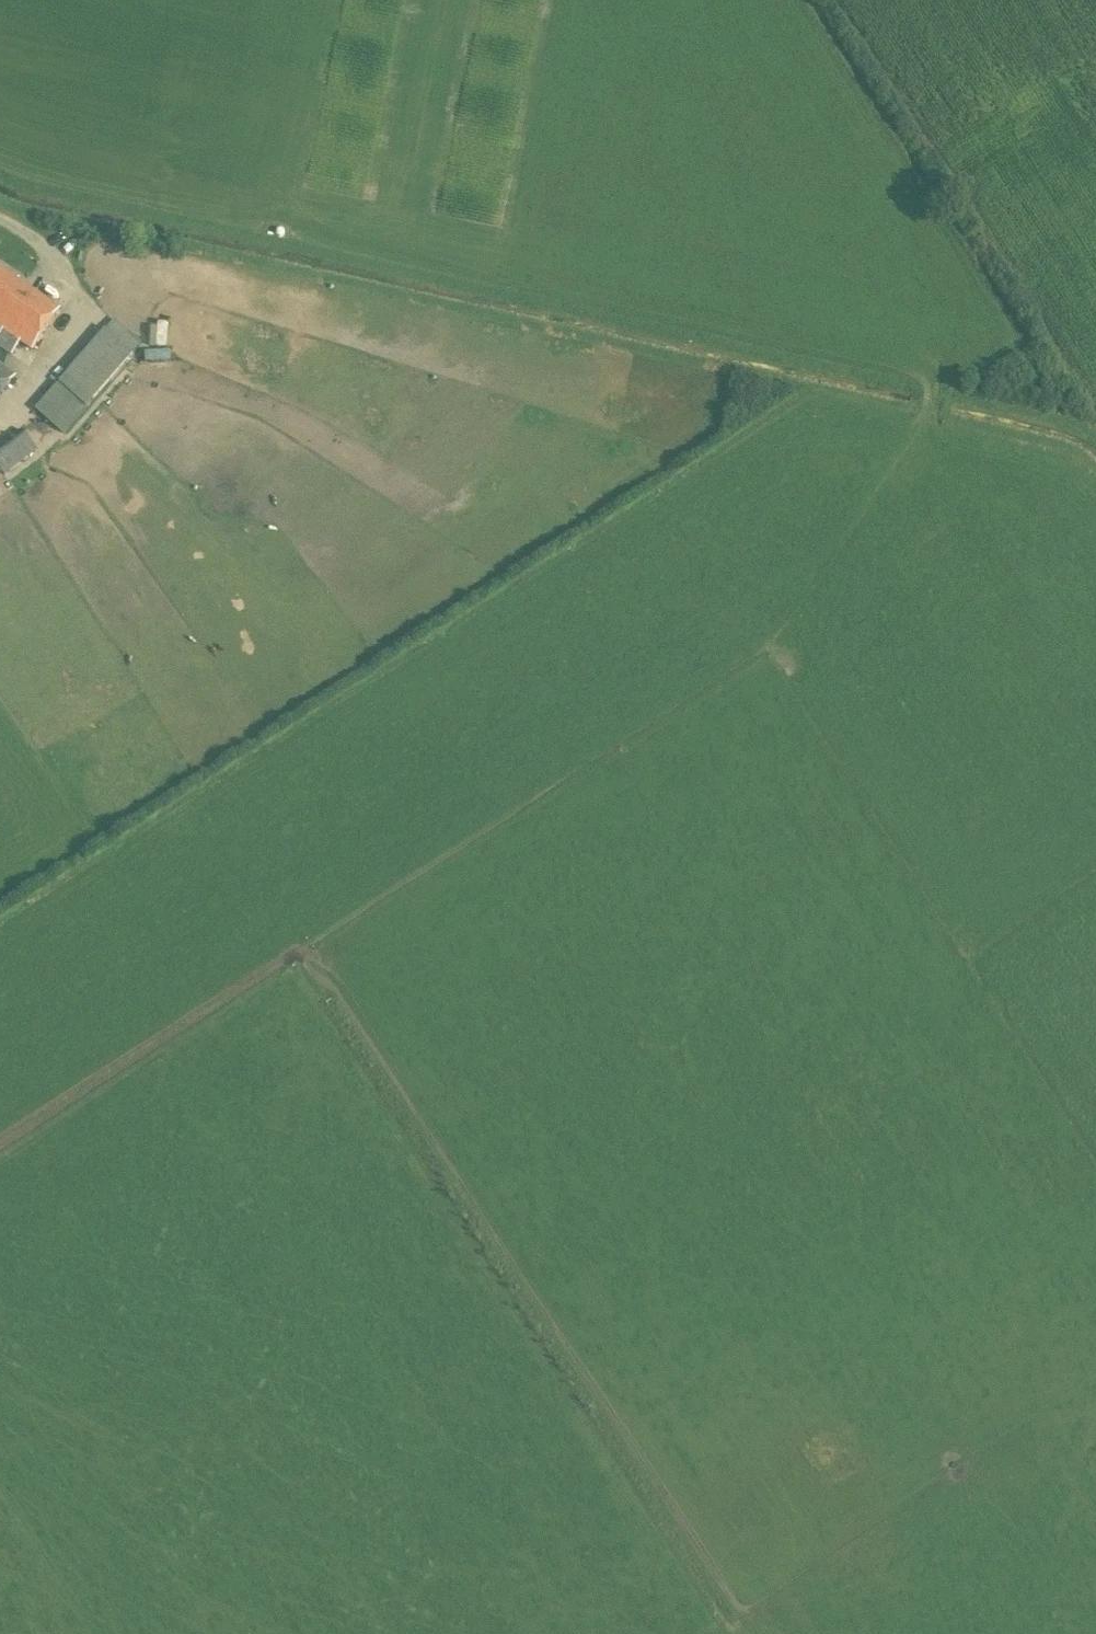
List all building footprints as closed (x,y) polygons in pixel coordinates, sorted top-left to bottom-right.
[(59,311),(0,272),(0,330),(4,333),(0,338),(0,346),(12,354),(20,343),(32,352),(59,311)] [(110,324),(38,404),(68,431),(140,352),(110,324)] [(17,375),(0,365),(0,402),(17,375)] [(38,453),(23,432),(0,449),(0,476),(3,474),(5,477),(38,453)]
